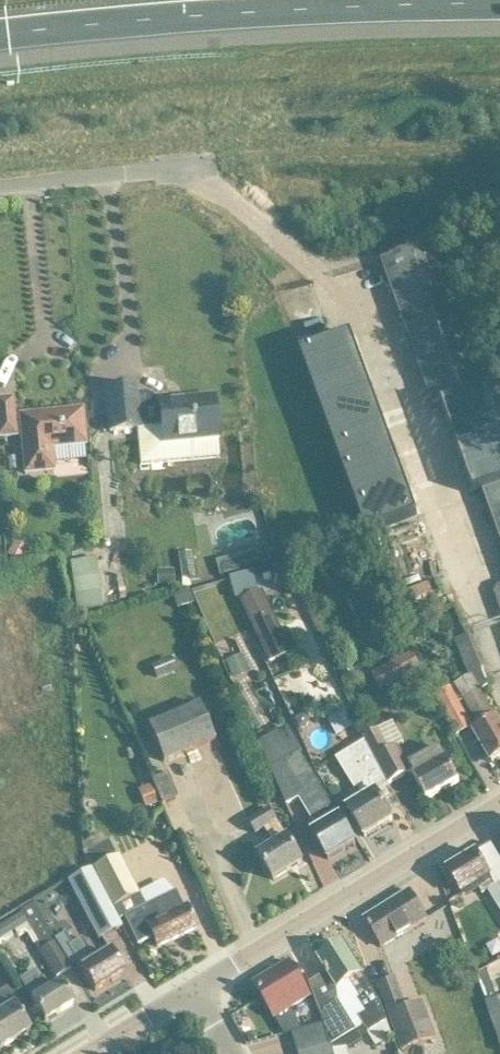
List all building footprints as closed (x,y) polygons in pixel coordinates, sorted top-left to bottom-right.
[(434,404),(491,383),(442,245),(383,262),(434,404)] [(364,368),(352,338),(299,357),(310,388),(364,368)] [(375,397),(364,368),(310,388),(321,417),(375,397)] [(137,429),(141,464),(219,456),(213,396),(189,399),(189,403),(161,406),(160,402),(159,402),(159,403),(157,403),(157,402),(156,398),(154,394),(150,392),(146,392),(136,393),(136,386),(106,389),(110,431),(137,429)] [(492,388),(439,407),(450,437),(499,419),(499,409),(492,388)] [(385,427),(375,397),(321,417),(332,447),(385,427)] [(14,420),(12,399),(0,400),(0,437),(16,436),(14,420)] [(82,409),(20,415),(22,437),(25,473),(54,470),(53,463),(86,460),(84,444),(86,444),(85,431),(82,409)] [(450,437),(460,466),(499,452),(499,419),(450,437)] [(396,456),(385,427),(332,447),(343,476),(396,456)] [(460,466),(471,496),(483,492),(499,486),(499,452),(460,466)] [(407,486),(396,456),(343,476),(354,505),(407,486)] [(418,516),(407,486),(354,505),(365,536),(418,516)] [(483,492),(499,538),(499,486),(483,492)] [(37,554),(46,536),(32,528),(22,546),(37,554)] [(13,541),(6,553),(22,563),(29,550),(13,541)] [(272,561),(268,547),(216,561),(220,576),(272,561)] [(95,558),(69,561),(76,610),(102,606),(95,558)] [(175,569),(158,570),(159,585),(176,584),(175,569)] [(191,589),(173,594),(177,608),(196,603),(191,589)] [(241,601),(270,662),(293,652),(264,590),(241,601)] [(455,685),(464,700),(462,701),(478,728),(473,730),(491,761),(499,755),(499,724),(481,691),(488,685),(472,648),(459,653),(470,676),(455,685)] [(380,691),(404,678),(407,676),(417,695),(424,692),(433,687),(414,652),(371,676),(380,691)] [(242,654),(226,662),(233,675),(248,667),(242,654)] [(171,656),(151,665),(157,679),(177,671),(171,656)] [(472,726),(449,687),(434,695),(457,735),(472,726)] [(148,725),(155,741),(164,761),(215,740),(199,703),(148,725)] [(308,714),(295,719),(299,730),(308,727),(310,720),(308,714)] [(410,714),(395,720),(404,741),(419,735),(410,714)] [(377,729),(363,736),(366,740),(379,767),(389,784),(410,773),(398,749),(391,753),(377,729)] [(340,756),(336,758),(355,791),(359,788),(366,799),(349,810),(354,818),(365,837),(393,820),(376,792),(389,784),(379,767),(366,740),(340,756)] [(440,747),(409,766),(427,800),(460,781),(440,747)] [(285,760),(270,769),(287,806),(299,799),(316,829),(312,831),(318,840),(329,859),(355,843),(344,824),(338,815),(338,816),(300,752),(285,760)] [(152,780),(153,783),(162,804),(178,797),(168,773),(152,780)] [(151,785),(138,790),(146,808),(159,803),(151,785)] [(276,846),(259,856),(274,880),(303,862),(270,809),(249,822),(256,834),(265,828),(276,846)] [(95,867),(93,868),(114,906),(121,920),(125,918),(138,944),(153,937),(158,947),(197,928),(187,905),(184,907),(176,891),(141,908),(135,896),(139,894),(120,855),(117,856),(109,840),(105,843),(100,833),(82,843),(84,856),(89,853),(95,867)] [(447,870),(463,895),(477,887),(482,895),(488,892),(499,912),(499,859),(491,844),(447,870)] [(91,870),(69,882),(98,939),(121,927),(91,870)] [(160,897),(188,886),(182,872),(154,883),(160,897)] [(371,931),(372,930),(382,946),(427,918),(410,890),(365,918),(370,927),(369,928),(371,931)] [(35,943),(56,977),(71,967),(32,904),(0,924),(0,940),(28,923),(39,941),(35,943)] [(82,937),(72,943),(66,932),(55,939),(70,965),(77,961),(95,991),(123,973),(110,951),(96,960),(82,937)] [(339,999),(337,988),(348,982),(359,1000),(367,1012),(359,1016),(369,1032),(387,1020),(382,1006),(344,944),(319,959),(327,971),(309,983),(317,1003),(325,1023),(330,1040),(333,1053),(338,1053),(363,1038),(339,999)] [(275,1016),(290,1007),(309,995),(290,963),(255,983),(275,1016)] [(485,1000),(498,996),(489,967),(477,975),(485,1000)] [(20,980),(34,1002),(45,1021),(74,1004),(60,982),(47,990),(35,971),(20,980)] [(423,1001),(405,1007),(395,979),(379,985),(402,1049),(436,1039),(423,1001)] [(0,993),(0,1049),(30,1030),(14,1005),(22,1000),(13,985),(0,993)] [(490,1017),(497,1039),(499,1038),(499,1013),(490,1017)] [(330,1040),(325,1023),(291,1032),(296,1049),(330,1040)] [(330,1040),(296,1049),(298,1053),(333,1053),(330,1040)]
